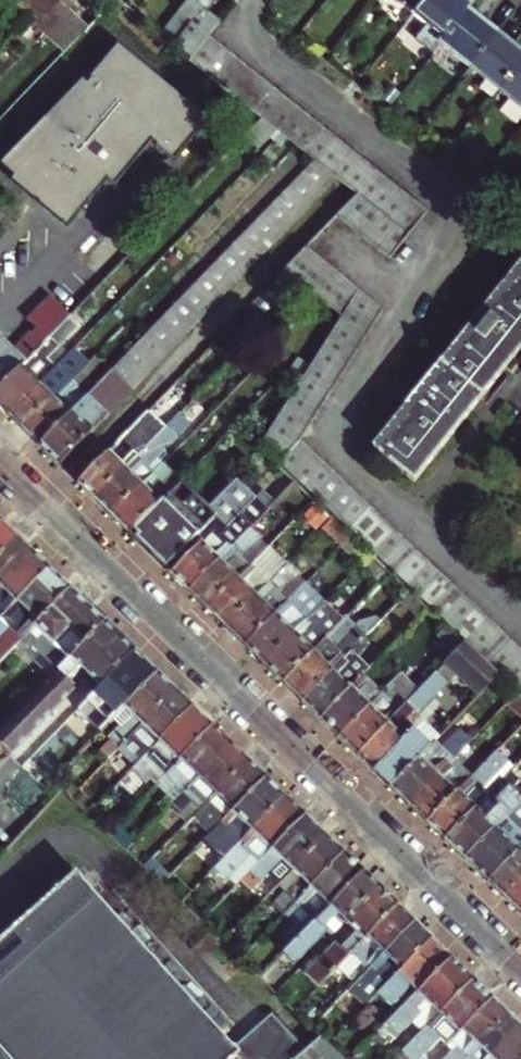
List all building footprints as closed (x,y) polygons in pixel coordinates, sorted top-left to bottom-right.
[(32,0),(11,0),(22,10),(32,0)] [(22,10),(25,13),(34,22),(55,0),(32,0),(22,10)] [(34,22),(43,31),(67,6),(61,0),(55,0),(34,22)] [(201,1),(200,0),(180,0),(156,29),(170,40),(201,1)] [(412,9),(419,0),(401,0),(412,9)] [(412,9),(427,21),(418,33),(433,45),(438,39),(465,5),(469,0),(419,0),(412,9)] [(201,1),(170,40),(186,54),(208,28),(210,24),(218,15),(201,1)] [(465,5),(438,39),(468,63),(495,29),(465,5)] [(67,6),(43,31),(48,35),(71,10),(67,6)] [(71,10),(48,35),(58,45),(82,20),(71,10)] [(426,206),(411,194),(399,184),(208,28),(186,54),(311,158),(312,159),(324,169),(333,176),(352,192),(334,211),(387,254),(426,206)] [(498,87),(520,58),(520,50),(495,29),(468,63),(498,87)] [(0,158),(0,162),(22,184),(31,173),(40,181),(32,192),(64,218),(103,174),(112,181),(148,136),(171,155),(203,115),(113,43),(82,82),(79,79),(0,158)] [(520,106),(520,58),(498,87),(520,106)] [(35,441),(56,461),(104,411),(98,405),(120,383),(126,388),(333,176),(324,169),(312,159),(311,158),(65,411),(35,441)] [(244,171),(182,238),(193,249),(256,182),(244,171)] [(520,688),(520,646),(298,433),(380,305),(303,242),(281,265),(298,278),(341,312),(259,439),(520,688)] [(281,265),(271,276),(286,291),(298,278),(281,265)] [(376,447),(411,475),(520,339),(520,267),(376,447)] [(33,345),(66,312),(43,290),(20,313),(31,324),(28,328),(26,325),(7,344),(0,337),(0,380),(33,345)] [(3,410),(33,379),(24,370),(41,353),(33,345),(0,380),(0,407),(3,410)] [(98,360),(91,353),(67,377),(74,384),(98,360)] [(19,426),(49,395),(40,386),(57,368),(50,361),(33,379),(3,410),(19,426)] [(19,426),(35,441),(65,411),(57,403),(74,384),(67,377),(49,395),(19,426)] [(151,412),(144,406),(116,435),(122,441),(151,412)] [(174,407),(160,422),(90,494),(109,512),(151,469),(144,463),(186,419),(174,407)] [(122,441),(116,435),(74,478),(90,494),(160,422),(151,412),(122,441)] [(151,469),(109,512),(126,529),(177,475),(161,459),(151,469)] [(185,586),(246,523),(265,503),(234,472),(205,502),(177,475),(126,529),(185,586)] [(316,520),(336,537),(345,528),(326,510),(316,520)] [(185,586),(203,603),(245,559),(238,553),(257,533),(246,523),(185,586)] [(16,539),(1,525),(0,526),(0,555),(16,539)] [(345,528),(336,537),(355,555),(363,546),(345,528)] [(33,555),(16,539),(0,555),(0,589),(33,555)] [(245,559),(203,603),(221,621),(263,577),(256,570),(275,551),(264,540),(245,559)] [(355,555),(354,556),(374,575),(384,565),(363,546),(355,555)] [(282,557),(275,551),(256,570),(263,577),(282,557)] [(33,555),(0,589),(0,620),(48,570),(33,555)] [(282,557),(263,577),(221,621),(240,639),(283,594),(275,587),(293,568),(282,557)] [(300,575),(293,568),(275,587),(283,594),(300,575)] [(16,646),(70,591),(48,570),(0,620),(0,621),(7,627),(0,635),(0,662),(16,646)] [(283,594),(240,639),(258,656),(300,612),(319,593),(312,586),(300,575),(283,594)] [(404,584),(396,592),(414,609),(422,601),(404,584)] [(26,646),(55,673),(103,623),(70,591),(16,646),(21,651),(26,646)] [(279,676),(321,632),(312,623),(331,604),(319,593),(300,612),(258,656),(279,676)] [(321,632),(340,612),(331,604),(312,623),(321,632)] [(340,612),(321,632),(330,640),(351,619),(342,610),(340,612)] [(279,676),(298,695),(365,625),(374,615),(370,611),(351,619),(330,640),(321,632),(279,676)] [(134,653),(103,623),(55,673),(0,729),(0,748),(21,769),(70,719),(134,653)] [(365,625),(298,695),(316,712),(366,660),(355,650),(365,639),(363,637),(370,630),(365,625)] [(495,671),(460,637),(441,658),(452,669),(476,691),(495,671)] [(387,638),(378,647),(389,656),(397,647),(387,638)] [(376,650),(365,639),(355,650),(366,660),(376,650)] [(376,650),(366,660),(316,712),(335,731),(378,686),(371,680),(391,658),(389,656),(378,647),(376,650)] [(113,719),(122,710),(156,675),(134,653),(70,719),(92,741),(113,719)] [(398,665),(391,658),(371,680),(378,686),(392,672),(397,666),(398,665)] [(452,669),(441,658),(432,667),(444,678),(452,669)] [(405,673),(397,666),(392,672),(399,679),(405,673)] [(354,749),(388,782),(428,741),(409,723),(414,718),(417,715),(412,711),(444,678),(432,667),(410,690),(396,704),(354,749)] [(378,686),(335,731),(354,749),(396,704),(390,698),(404,684),(399,679),(392,672),(378,686)] [(156,675),(122,710),(129,717),(120,726),(105,741),(108,744),(98,754),(106,762),(115,752),(174,692),(156,675)] [(410,690),(404,684),(390,698),(396,704),(410,690)] [(505,696),(520,711),(520,695),(513,687),(505,696)] [(132,758),(139,764),(192,709),(174,692),(115,752),(127,763),(132,758)] [(154,786),(170,770),(211,728),(192,709),(139,764),(133,770),(129,773),(142,786),(148,780),(154,786)] [(129,717),(122,710),(113,719),(120,726),(129,717)] [(472,716),(459,730),(465,736),(479,723),(472,716)] [(433,735),(414,718),(409,723),(428,741),(433,735)] [(479,723),(465,736),(405,798),(424,816),(466,772),(459,766),(475,750),(469,744),(484,728),(479,723)] [(182,794),(229,745),(211,728),(170,770),(154,786),(161,793),(166,798),(175,788),(182,794)] [(405,798),(465,736),(459,730),(455,733),(450,728),(438,740),(433,735),(428,741),(388,782),(405,798)] [(466,772),(424,816),(440,832),(482,788),(476,782),(502,755),(499,751),(505,745),(498,738),(481,756),(466,772)] [(248,763),(229,745),(182,794),(172,804),(178,809),(172,815),(167,810),(157,820),(168,831),(178,820),(190,807),(198,814),(248,763)] [(481,756),(475,750),(459,766),(466,772),(481,756)] [(132,758),(127,763),(133,770),(139,764),(132,758)] [(266,780),(248,763),(198,814),(186,826),(193,833),(197,828),(203,834),(219,818),(224,823),(266,780)] [(520,787),(520,767),(519,765),(490,795),(482,788),(440,832),(459,850),(520,787)] [(230,841),(238,848),(285,799),(266,780),(224,823),(208,839),(194,854),(206,866),(230,841)] [(154,786),(134,806),(141,813),(161,793),(154,786)] [(483,873),(520,834),(520,787),(459,850),(483,873)] [(175,788),(166,798),(172,804),(182,794),(175,788)] [(178,809),(172,804),(166,798),(160,803),(167,810),(172,815),(178,809)] [(285,799),(238,848),(218,868),(223,873),(226,877),(250,852),(261,863),(305,818),(285,799)] [(190,807),(178,820),(185,827),(186,826),(198,814),(190,807)] [(219,818),(203,834),(208,839),(224,823),(219,818)] [(305,818),(261,863),(241,884),(252,894),(284,866),(292,874),(327,839),(305,818)] [(185,827),(180,832),(188,841),(184,845),(194,854),(208,839),(203,834),(197,828),(193,833),(186,826),(185,827)] [(483,873),(499,889),(520,867),(520,834),(483,873)] [(344,856),(327,839),(292,874),(299,880),(283,897),(294,908),(344,856)] [(230,841),(206,866),(213,873),(218,868),(238,848),(230,841)] [(250,852),(226,877),(237,888),(241,884),(261,863),(250,852)] [(344,856),(294,908),(276,927),(286,936),(309,912),(318,922),(363,875),(344,856)] [(499,889),(514,904),(520,897),(520,867),(499,889)] [(213,873),(210,876),(215,881),(223,873),(218,868),(213,873)] [(234,1055),(236,1053),(73,875),(0,939),(0,1058),(238,1058),(234,1055)] [(326,935),(332,941),(380,891),(363,875),(318,922),(283,957),(295,967),(326,935)] [(339,969),(353,955),(398,908),(380,891),(332,941),(337,946),(306,979),(318,990),(339,969)] [(294,908),(283,897),(263,918),(274,929),(276,927),(294,908)] [(398,908),(353,955),(362,964),(349,978),(353,982),(345,990),(350,994),(357,987),(416,926),(398,908)] [(416,926),(357,987),(365,994),(369,989),(379,979),(388,988),(433,943),(416,926)] [(274,929),(257,946),(267,955),(286,936),(276,927),(274,929)] [(295,967),(301,974),(332,941),(326,935),(295,967)] [(332,941),(301,974),(306,979),(337,946),(332,941)] [(407,985),(418,996),(452,961),(433,943),(388,988),(379,998),(360,1017),(368,1024),(385,1006),(389,1010),(405,992),(407,985)] [(362,964),(353,955),(339,969),(349,978),(362,964)] [(419,1016),(429,1025),(472,981),(452,961),(418,996),(378,1037),(383,1042),(389,1036),(395,1042),(419,1016)] [(285,990),(267,973),(260,980),(278,998),(285,990)] [(379,979),(369,989),(379,998),(388,988),(379,979)] [(447,1049),(494,1002),(472,981),(429,1025),(398,1058),(399,1058),(423,1058),(440,1042),(447,1049)] [(350,994),(337,1006),(345,1014),(365,994),(357,987),(350,994)] [(479,1047),(509,1016),(494,1002),(447,1049),(453,1055),(449,1058),(468,1058),(479,1047)] [(479,1047),(485,1053),(480,1058),(497,1058),(520,1034),(520,1028),(509,1016),(479,1047)] [(497,1058),(520,1058),(520,1034),(497,1058)] [(319,1036),(293,1058),(343,1058),(319,1036)] [(479,1047),(468,1058),(480,1058),(485,1053),(479,1047)]
